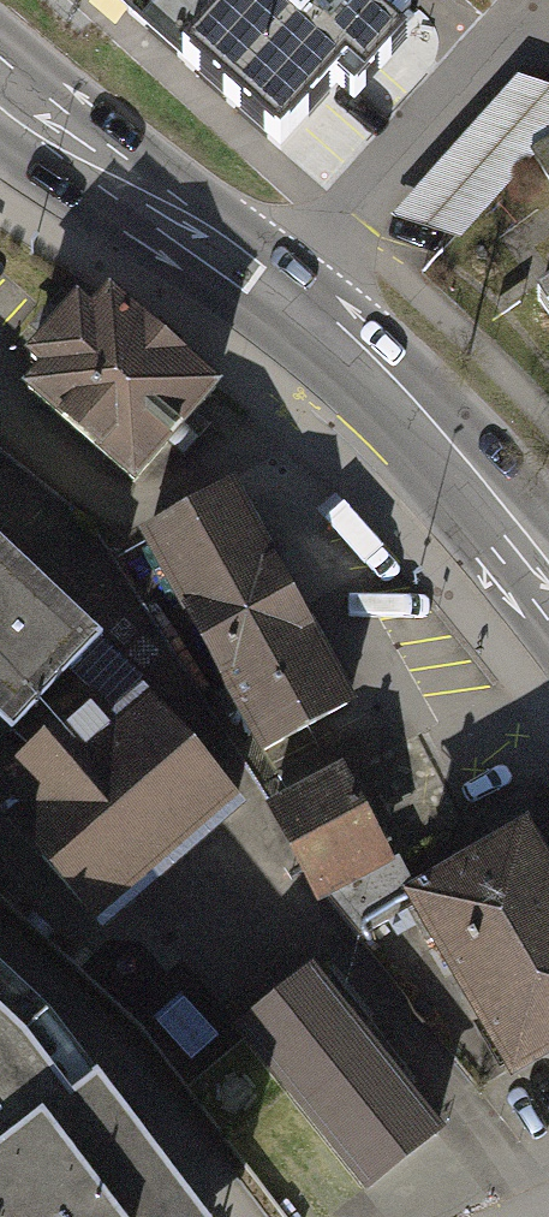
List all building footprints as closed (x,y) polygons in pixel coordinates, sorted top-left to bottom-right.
[(133,10),(142,0),(123,0),(133,10)] [(133,10),(271,132),(328,68),(345,84),(393,30),(372,10),(381,0),(142,0),(133,10)] [(30,384),(19,396),(118,486),(209,386),(113,298),(87,327),(69,310),(14,369),(30,384)] [(530,311),(548,341),(548,299),(530,311)] [(240,488),(144,542),(264,757),(360,704),(240,488)] [(4,744),(27,718),(59,685),(95,646),(0,557),(0,739),(4,744)] [(142,688),(95,646),(59,685),(109,730),(116,737),(144,713),(136,706),(131,701),(142,688)] [(59,685),(27,718),(35,726),(47,737),(77,771),(116,737),(109,730),(59,685)] [(0,778),(0,823),(98,935),(234,816),(144,713),(116,737),(77,771),(47,737),(0,778)] [(264,789),(314,898),(390,863),(339,754),(264,789)] [(410,901),(508,1067),(548,1043),(548,873),(526,834),(410,901)] [(34,933),(45,944),(55,935),(43,924),(34,933)] [(0,977),(0,1080),(52,1026),(0,977)] [(243,1033),(310,1114),(379,1057),(311,977),(243,1033)] [(71,1052),(52,1026),(0,1080),(0,1216),(201,1216),(71,1052)] [(379,1057),(310,1114),(365,1181),(434,1125),(379,1057)]
